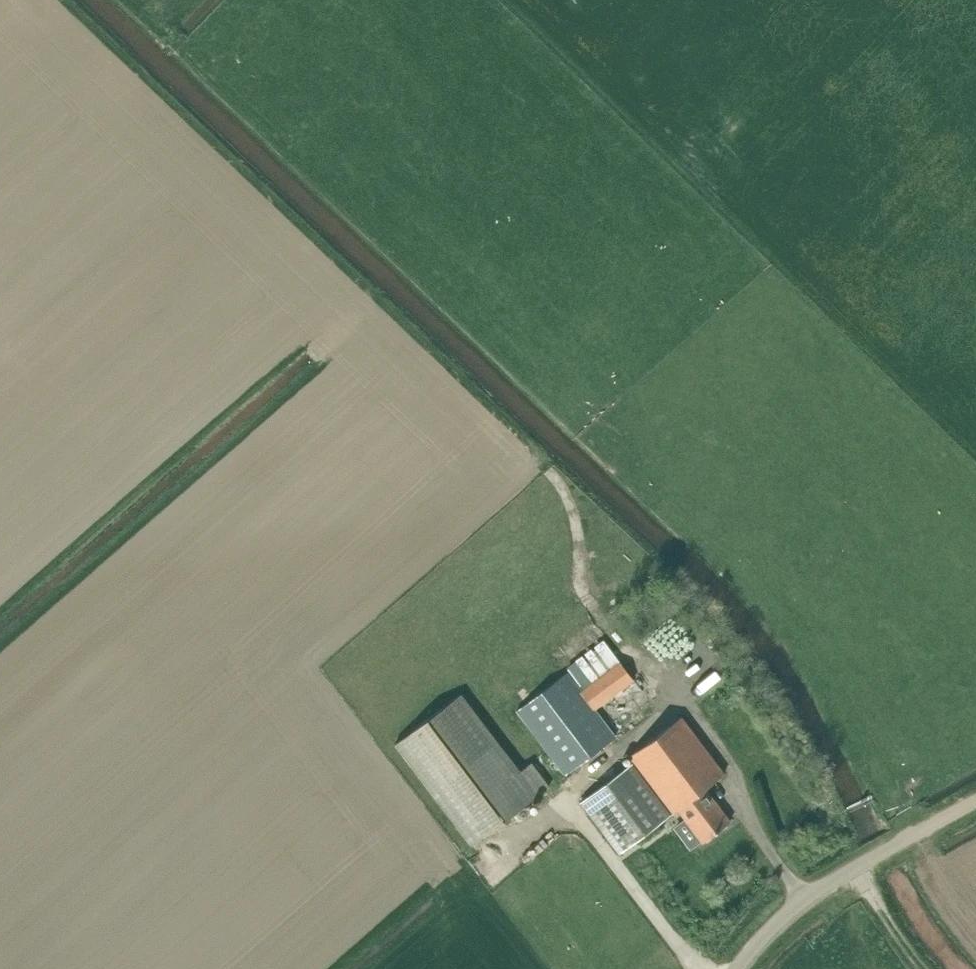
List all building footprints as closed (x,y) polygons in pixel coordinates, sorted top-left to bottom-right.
[(604,639),(566,667),(583,691),(619,662),(621,661),(604,639)] [(581,691),(595,710),(633,681),(619,662),(583,691),(581,691)] [(567,673),(517,711),(565,775),(615,737),(595,710),(581,691),(567,673)] [(461,693),(395,744),(472,845),(549,786),(531,762),(520,771),(461,693)] [(678,809),(705,789),(724,774),(681,717),(629,756),(634,762),(581,801),(620,853),(678,809)] [(730,822),(705,789),(678,809),(703,842),(719,830),(720,831),(727,826),(726,825),(730,822)]
